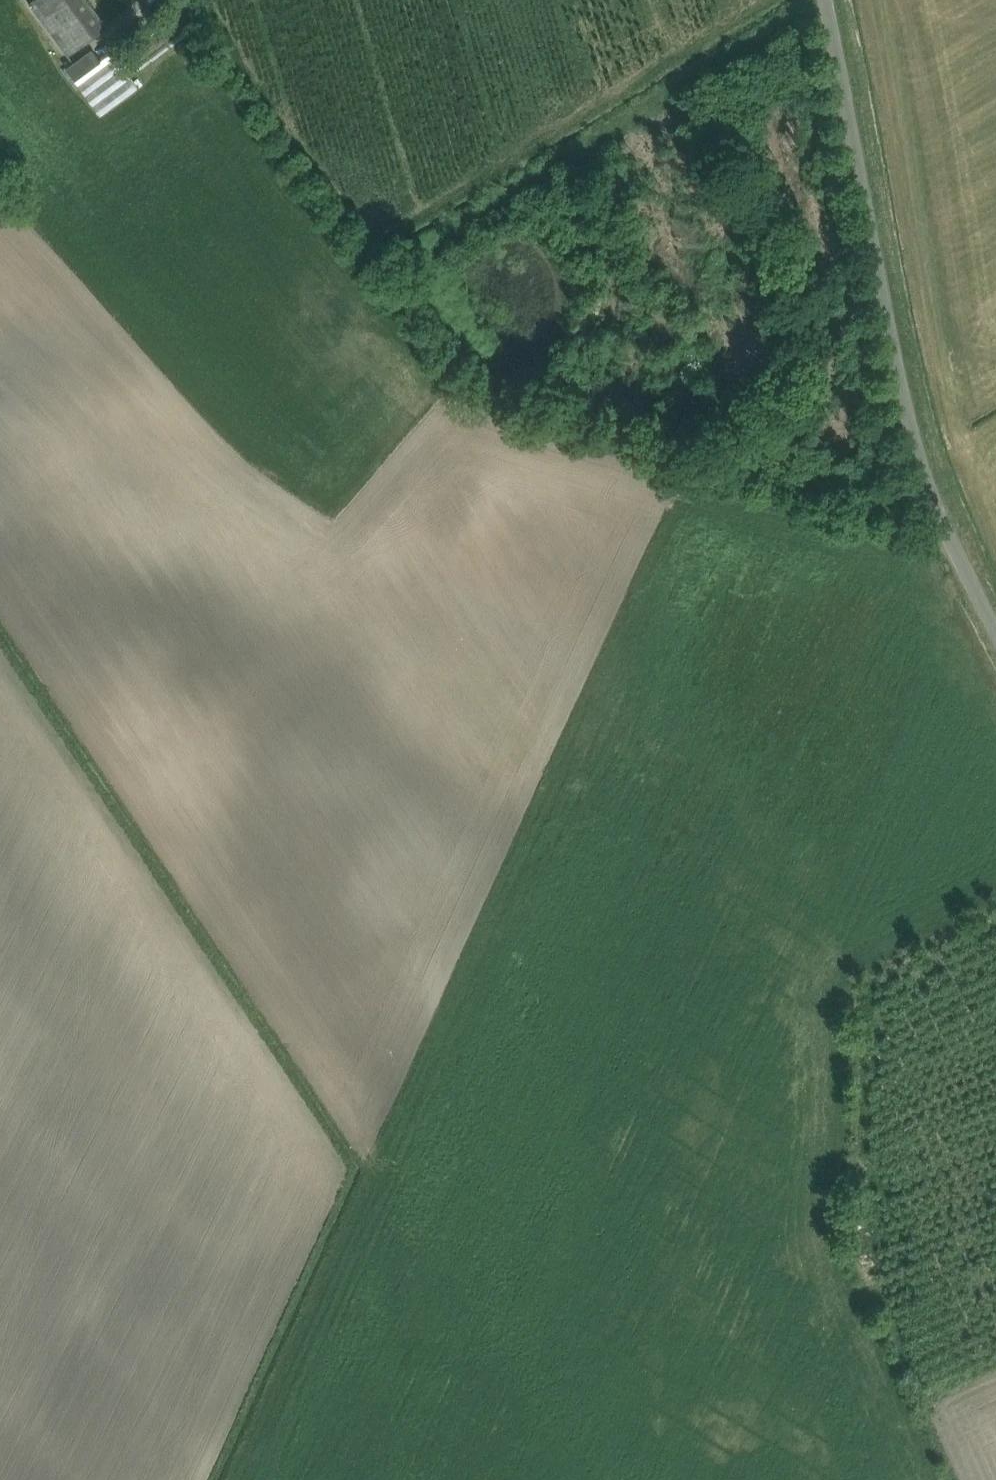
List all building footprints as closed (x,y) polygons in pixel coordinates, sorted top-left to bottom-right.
[(68,53),(107,25),(88,0),(32,0),(30,2),(68,53)] [(101,60),(92,47),(67,66),(76,78),(101,60)]
